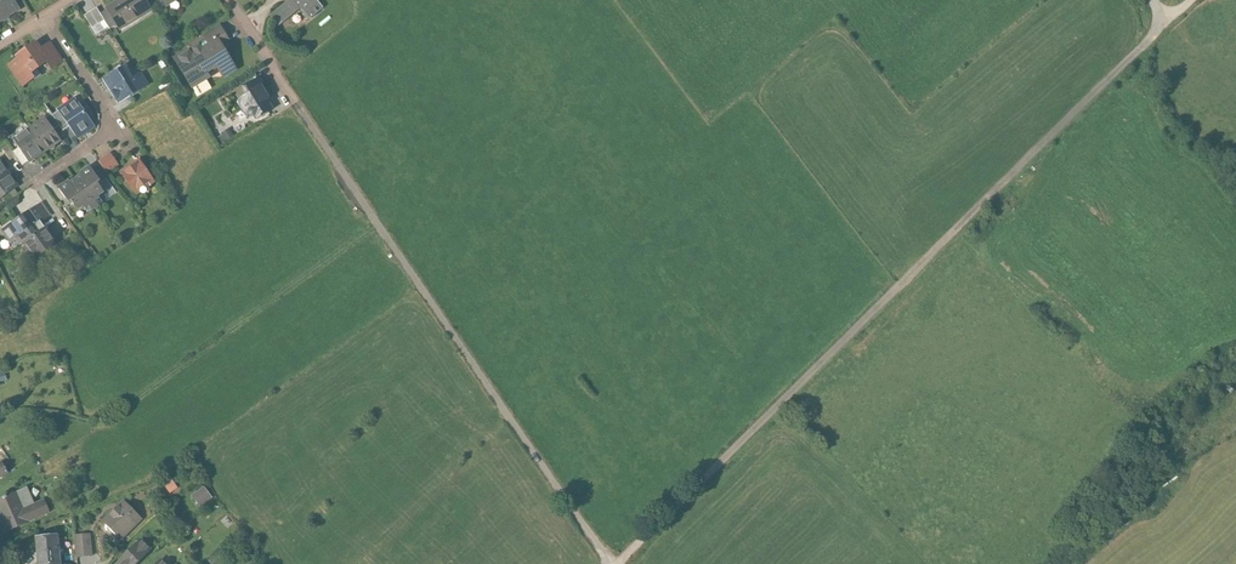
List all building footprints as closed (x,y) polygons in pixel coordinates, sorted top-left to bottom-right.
[(20,11),(12,0),(0,0),(0,24),(20,11)] [(144,0),(123,0),(107,10),(108,11),(117,25),(121,32),(152,12),(144,0)] [(315,0),(292,0),(291,1),(270,18),(274,22),(278,27),(299,10),(307,20),(322,8),(315,0)] [(101,16),(97,9),(85,17),(96,34),(108,27),(101,16)] [(117,25),(108,11),(101,16),(108,27),(110,30),(117,25)] [(216,36),(222,47),(230,42),(220,27),(203,37),(206,42),(216,36)] [(222,47),(216,36),(206,42),(176,60),(194,90),(211,80),(208,75),(218,69),(224,79),(237,71),(222,47)] [(50,44),(39,51),(47,65),(51,71),(63,63),(50,44)] [(31,75),(47,65),(39,51),(35,46),(16,57),(19,61),(9,67),(21,86),(33,78),(31,75)] [(133,80),(126,69),(113,77),(112,76),(104,81),(119,104),(148,85),(142,74),(133,80)] [(273,102),(260,81),(244,91),(246,94),(239,98),(241,102),(239,103),(238,106),(246,119),(250,117),(251,119),(252,120),(254,120),(255,120),(257,119),(259,123),(270,117),(268,114),(273,111),(269,105),(273,102)] [(75,100),(58,112),(59,113),(69,128),(77,140),(89,132),(95,129),(75,100)] [(59,113),(52,118),(59,127),(62,132),(69,128),(59,113)] [(51,116),(46,119),(54,131),(59,127),(52,118),(51,116)] [(54,131),(46,119),(30,130),(45,152),(48,150),(51,151),(54,149),(54,146),(61,141),(54,131)] [(45,152),(30,130),(14,141),(20,150),(28,162),(29,163),(45,152)] [(222,137),(215,141),(219,147),(233,138),(229,130),(221,135),(222,137)] [(8,147),(2,151),(10,163),(16,159),(13,154),(8,147)] [(20,150),(13,154),(16,159),(21,167),(28,162),(20,150)] [(111,154),(99,162),(108,176),(120,168),(111,154)] [(0,160),(0,180),(9,174),(0,160)] [(153,183),(139,163),(123,174),(137,195),(153,183)] [(101,182),(91,168),(80,175),(82,177),(76,181),(95,207),(102,202),(99,198),(104,194),(98,186),(102,184),(101,182)] [(9,174),(0,180),(0,199),(3,197),(13,190),(18,186),(9,174)] [(106,179),(101,182),(102,184),(98,186),(104,194),(106,197),(114,191),(106,179)] [(69,183),(59,190),(70,205),(76,214),(85,207),(88,211),(95,207),(76,181),(71,185),(69,183)] [(17,196),(13,190),(3,197),(7,202),(17,196)] [(39,203),(0,230),(0,232),(10,246),(17,241),(21,247),(23,246),(44,231),(39,223),(48,216),(39,203)] [(76,214),(70,205),(64,209),(73,222),(79,218),(76,214)] [(44,231),(23,246),(34,262),(55,246),(44,231)] [(9,474),(8,472),(1,461),(0,462),(0,479),(9,474)] [(169,476),(163,482),(168,488),(175,483),(169,476)] [(0,499),(0,509),(4,518),(3,519),(8,531),(31,521),(30,520),(50,511),(45,499),(35,504),(27,487),(0,499)] [(204,488),(192,498),(199,507),(211,498),(204,488)] [(139,516),(124,502),(104,523),(119,537),(139,516)] [(75,535),(77,556),(92,555),(91,533),(75,535)] [(38,537),(40,563),(61,563),(58,535),(38,537)] [(140,541),(116,563),(138,563),(150,552),(140,541)] [(209,561),(213,563),(221,563),(224,561),(217,553),(209,561)]
